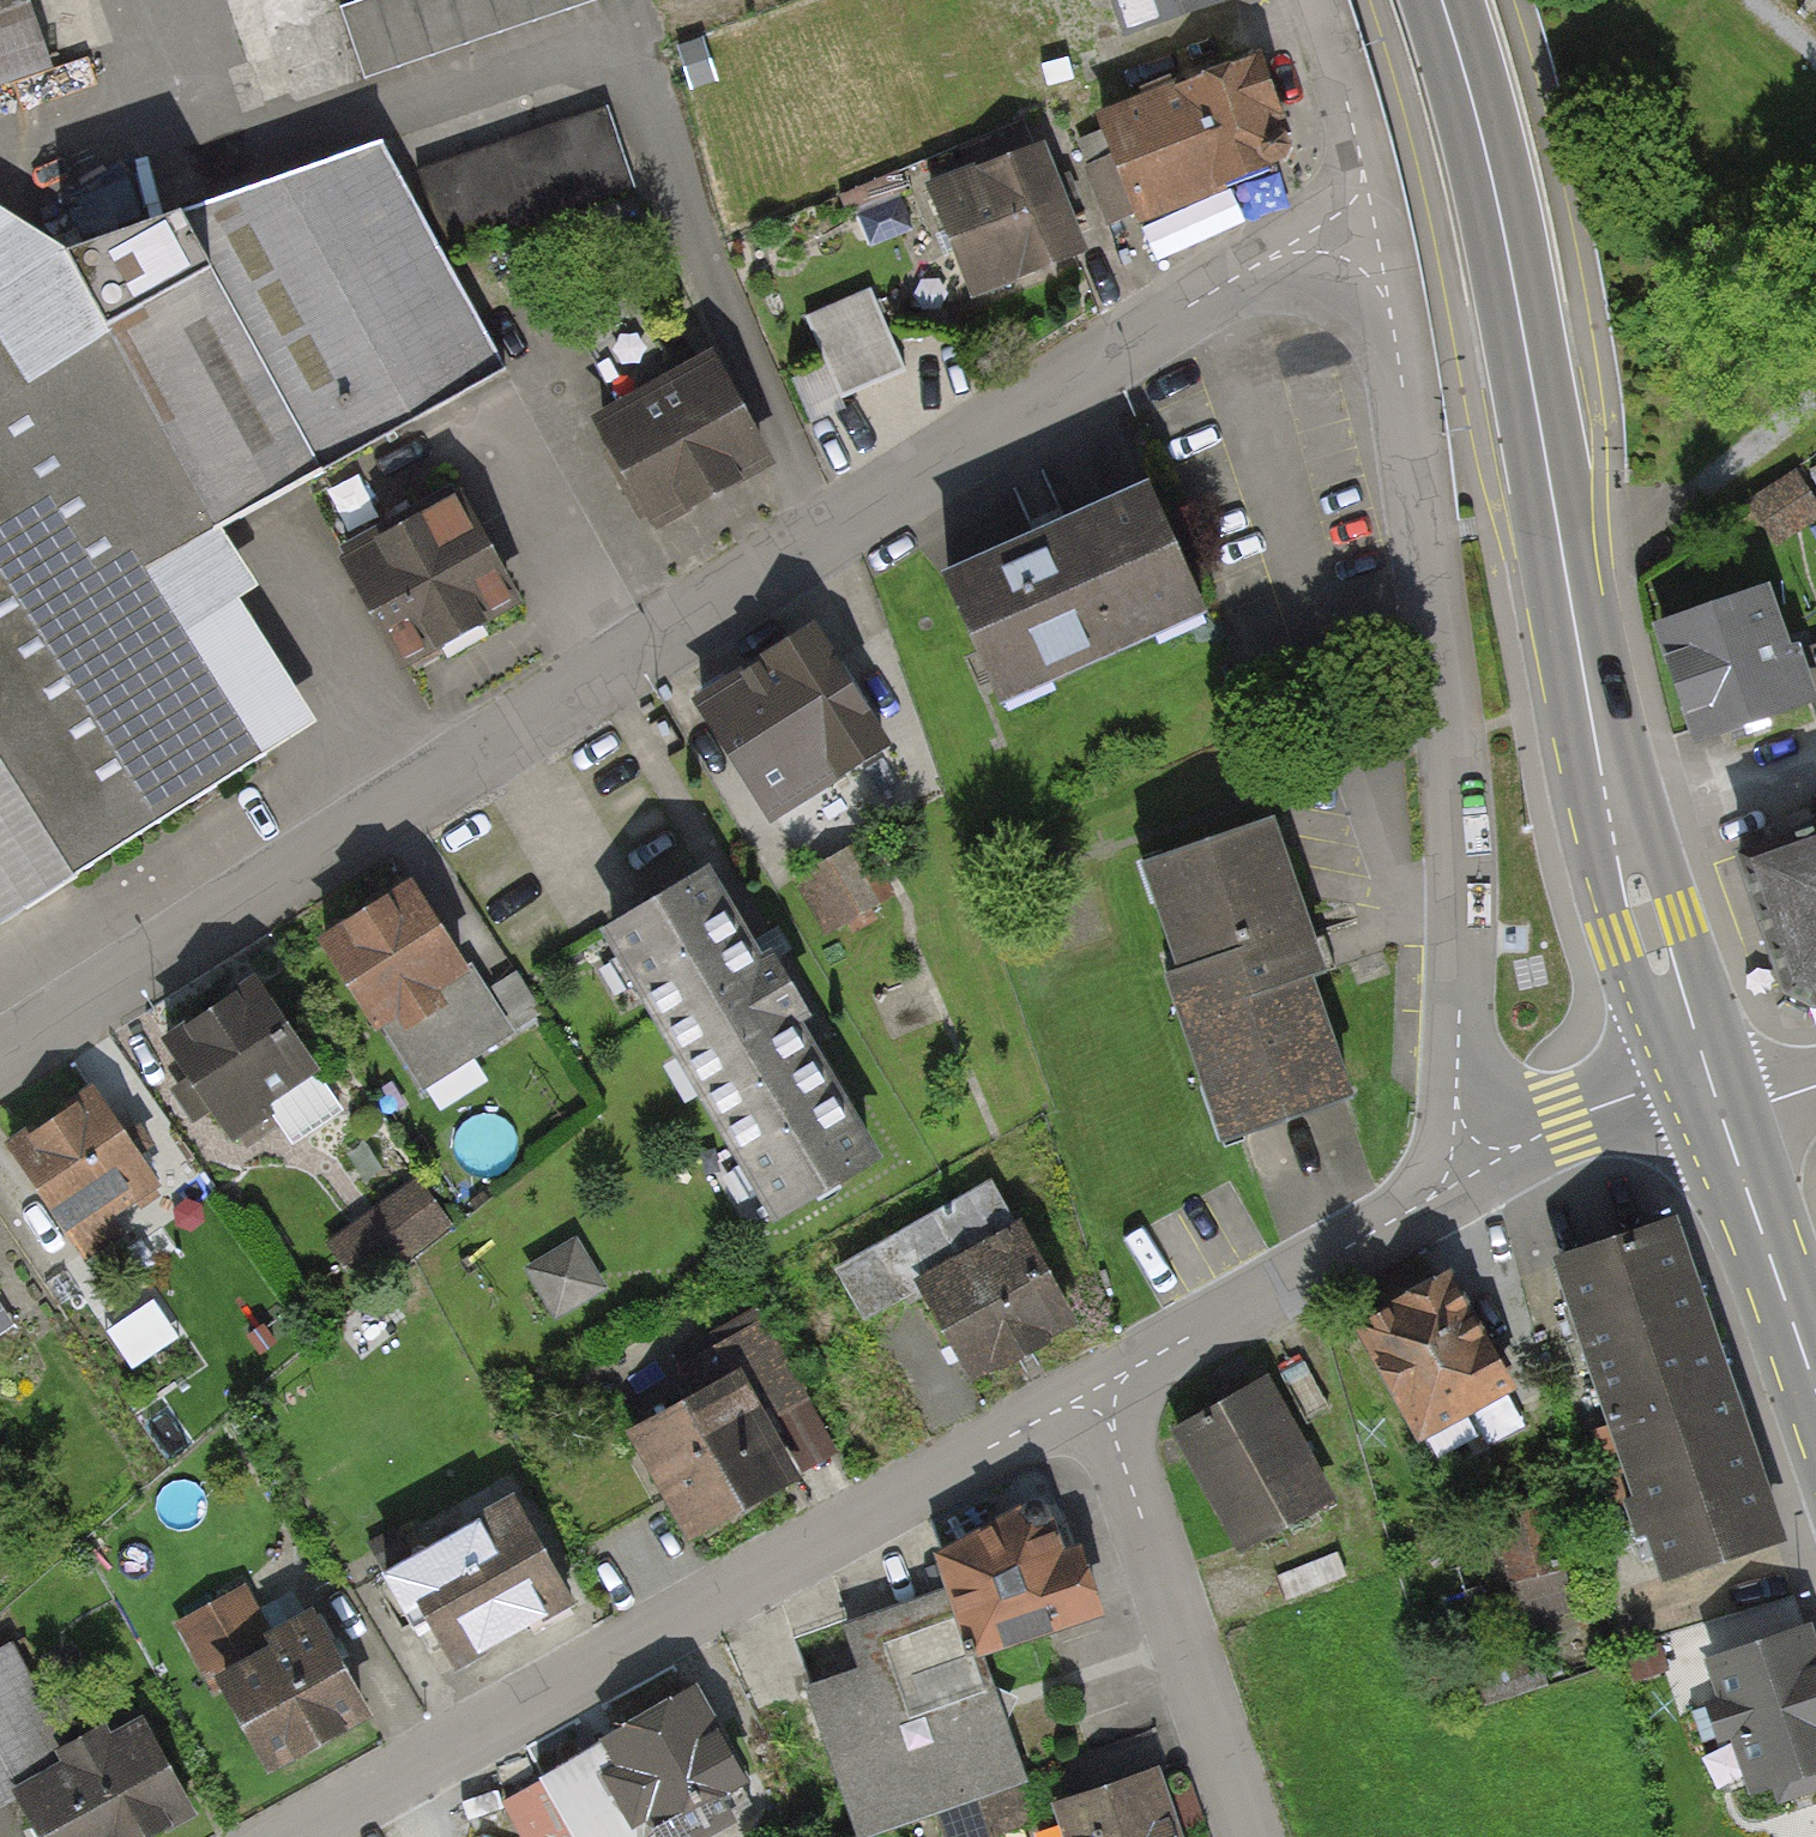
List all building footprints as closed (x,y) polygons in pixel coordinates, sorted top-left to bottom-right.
[(36,55),(18,0),(0,0),(0,67),(36,55)] [(341,5),(365,77),(595,0),(357,0),(341,5)] [(1121,21),(1182,0),(1114,0),(1121,21)] [(1283,148),(1249,62),(1093,123),(1127,209),(1283,148)] [(451,246),(632,186),(606,108),(425,168),(451,246)] [(311,720),(234,601),(253,589),(209,522),(494,338),(365,138),(56,244),(0,210),(0,921),(311,720)] [(1072,248),(1030,142),(922,185),(964,291),(1072,248)] [(906,367),(871,290),(806,319),(841,396),(906,367)] [(769,461),(707,352),(587,420),(649,529),(769,461)] [(1196,593),(1151,494),(951,584),(996,684),(1196,593)] [(451,501),(340,559),(392,657),(503,599),(451,501)] [(1663,627),(1700,735),(1810,697),(1815,715),(1815,646),(1786,656),(1765,593),(1663,627)] [(891,745),(814,626),(686,709),(763,828),(891,745)] [(1349,1091),(1310,969),(1317,967),(1269,817),(1146,856),(1183,971),(1166,976),(1216,1133),(1349,1091)] [(1740,853),(1786,987),(1815,1000),(1815,827),(1740,853)] [(809,874),(839,926),(881,901),(851,849),(809,874)] [(867,1150),(699,867),(594,929),(762,1212),(867,1150)] [(464,968),(408,882),(316,941),(371,1028),(464,968)] [(303,1073),(241,979),(155,1037),(217,1130),(303,1073)] [(160,1179),(92,1088),(4,1152),(72,1244),(160,1179)] [(460,1234),(421,1181),(334,1244),(356,1274),(396,1244),(413,1268),(460,1234)] [(1776,1529),(1672,1217),(1554,1256),(1658,1569),(1776,1529)] [(1079,1330),(1013,1221),(914,1280),(980,1389),(1079,1330)] [(584,1241),(530,1275),(562,1326),(616,1293),(584,1241)] [(1505,1386),(1443,1278),(1354,1329),(1416,1437),(1505,1386)] [(684,1532),(797,1469),(739,1366),(626,1429),(684,1532)] [(1332,1487),(1271,1379),(1178,1431),(1239,1539),(1332,1487)] [(448,1669),(570,1600),(513,1498),(390,1567),(448,1669)] [(1071,1524),(1034,1537),(1022,1505),(933,1538),(951,1587),(846,1626),(860,1665),(805,1685),(862,1836),(866,1836),(1025,1778),(977,1648),(1100,1602),(1071,1524)] [(265,1774),(368,1717),(306,1608),(273,1626),(247,1580),(178,1619),(265,1774)] [(1810,1623),(1711,1656),(1755,1787),(1815,1767),(1815,1641),(1810,1623)] [(8,1646),(0,1650),(0,1764),(38,1743),(27,1723),(44,1714),(8,1646)] [(692,1689),(537,1779),(571,1836),(647,1836),(641,1826),(739,1770),(692,1689)] [(190,1810),(140,1722),(19,1791),(45,1836),(143,1836),(190,1810)] [(1165,1766),(1055,1800),(1066,1836),(1187,1836),(1165,1766)]
